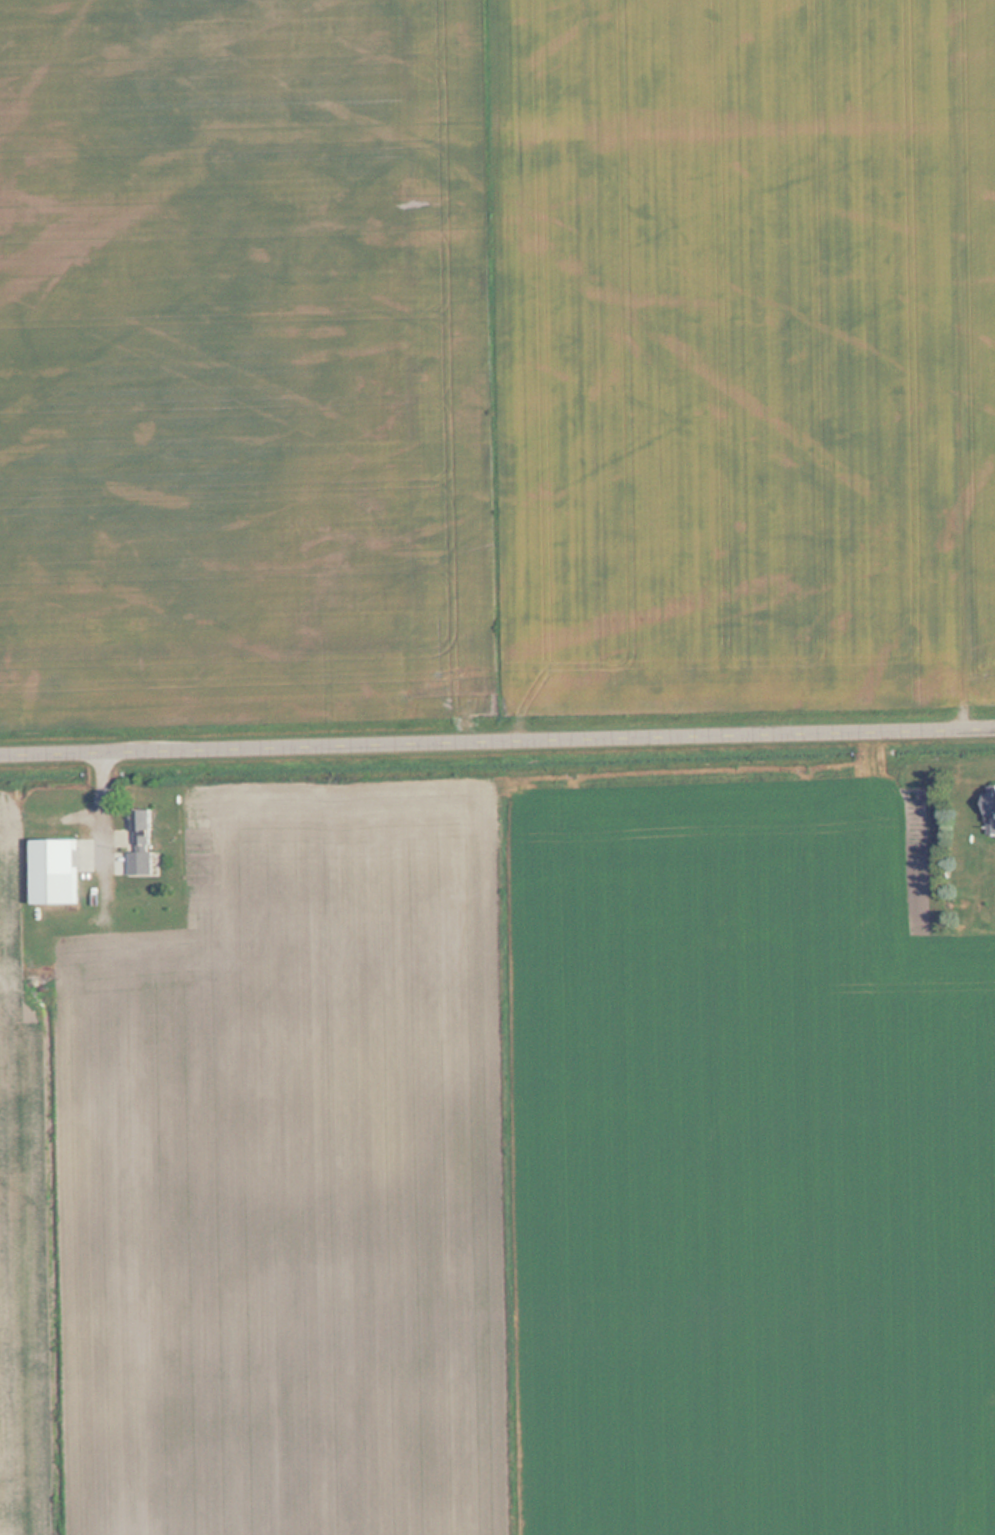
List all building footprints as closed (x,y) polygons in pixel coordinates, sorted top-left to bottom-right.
[(988,832),(994,832),(994,786),(986,786),(988,832)] [(130,874),(153,874),(153,809),(135,809),(135,847),(130,847),(130,874)] [(78,839),(35,839),(35,904),(78,904),(78,839)]
